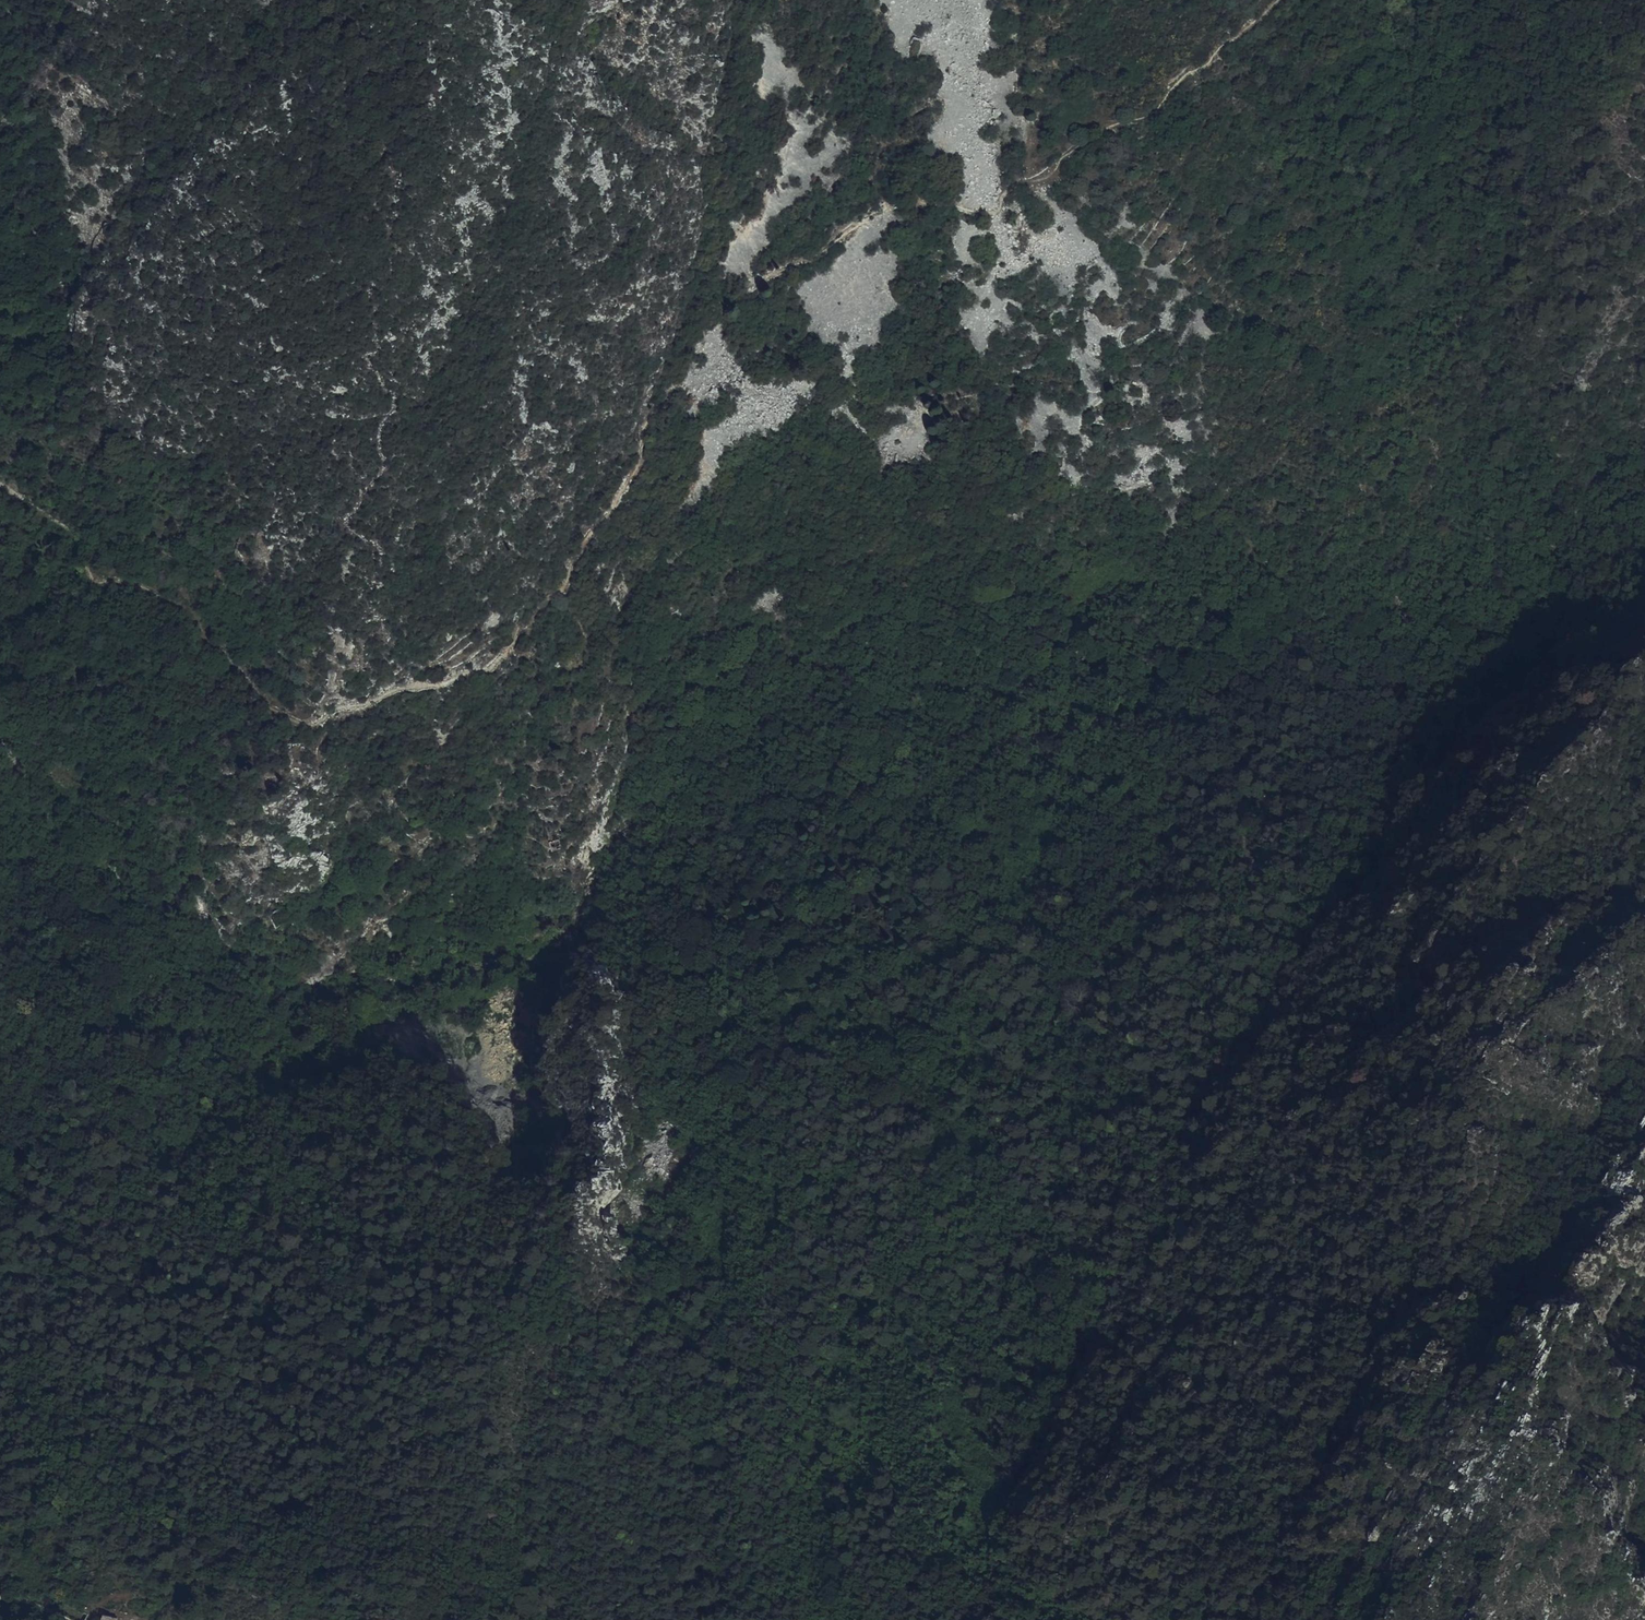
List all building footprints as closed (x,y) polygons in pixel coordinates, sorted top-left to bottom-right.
[(1298,163),(1286,152),(1279,160),(1291,171),(1298,163)] [(311,657),(304,665),(315,675),(322,666),(311,657)] [(403,807),(389,812),(393,822),(406,818),(403,807)] [(546,836),(535,839),(537,848),(549,845),(546,836)]
